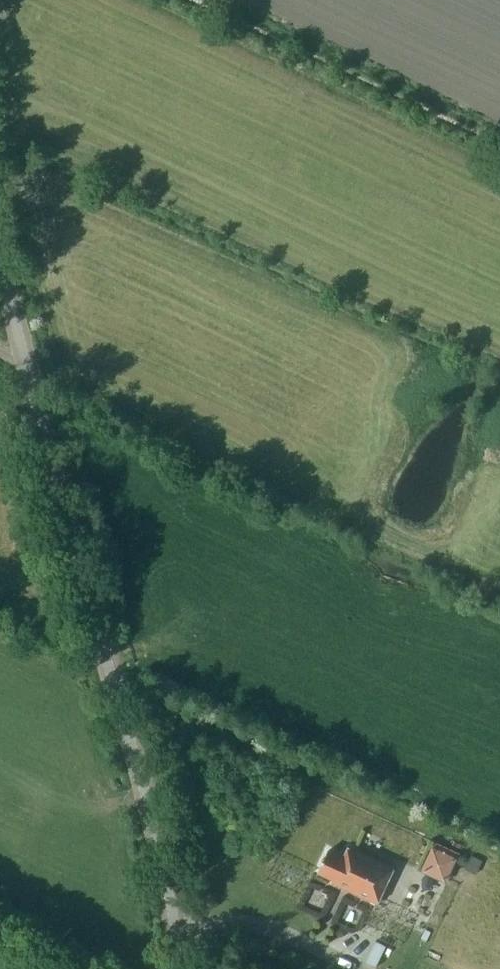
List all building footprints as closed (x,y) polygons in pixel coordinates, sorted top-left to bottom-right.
[(454,880),(465,855),(437,843),(427,869),(454,880)] [(378,902),(395,866),(350,845),(346,854),(330,847),(319,871),(335,879),(333,882),(378,902)]
